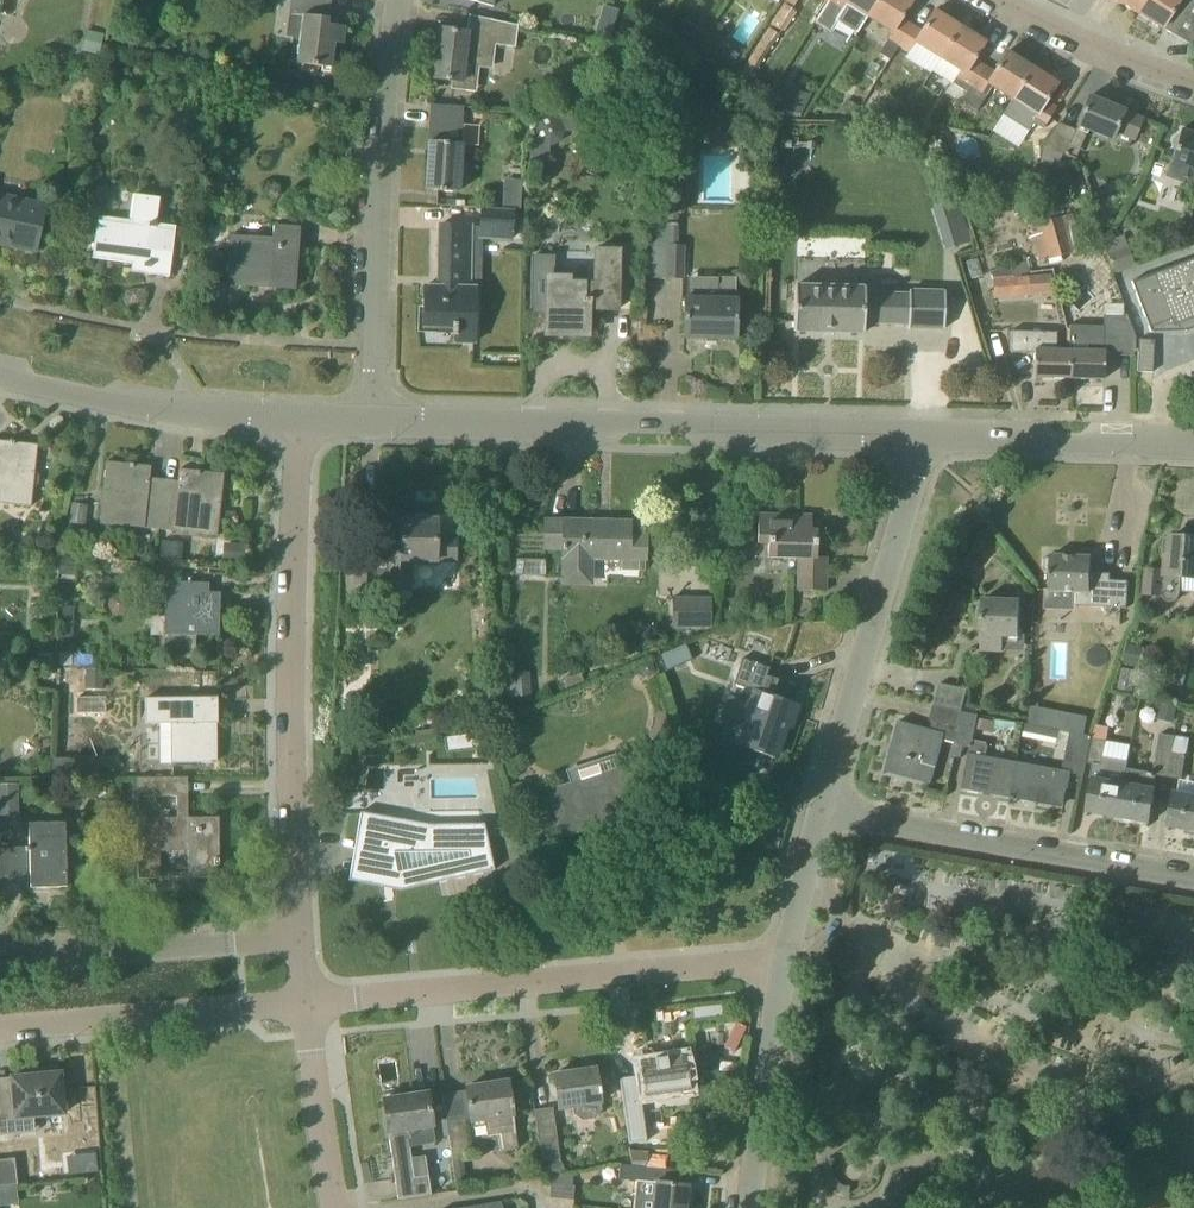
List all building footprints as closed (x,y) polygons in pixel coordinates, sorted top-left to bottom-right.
[(290,15),(303,16),(297,64),(332,69),(335,44),(343,45),(346,27),(328,25),(331,0),(291,0),(290,15)] [(878,0),(829,0),(828,2),(815,22),(830,32),(837,22),(857,34),(867,18),(867,17),(878,0)] [(899,46),(912,25),(902,19),(913,1),(911,0),(878,0),(867,17),(867,18),(892,33),(879,54),(890,61),(899,46)] [(1137,14),(1145,0),(1115,0),(1137,14)] [(1137,14),(1163,30),(1162,31),(1174,37),(1174,36),(1193,47),(1193,0),(1145,0),(1137,14)] [(784,33),(798,13),(784,4),(770,24),(784,33)] [(940,60),(960,26),(935,11),(922,31),(912,25),(899,46),(909,53),(915,44),(940,60)] [(514,48),(517,26),(469,16),(467,32),(440,29),(434,80),(453,82),(452,89),(467,90),(469,67),(493,69),(496,45),(514,48)] [(682,20),(672,40),(694,52),(705,31),(682,20)] [(966,94),(984,66),(974,60),(985,42),(960,26),(940,60),(933,72),(953,84),(952,85),(966,94)] [(751,80),(771,49),(780,35),(770,28),(741,71),(739,69),(732,80),(763,101),(769,92),(751,80)] [(86,29),(80,51),(100,56),(105,34),(86,29)] [(1012,99),(1032,68),(1007,52),(994,72),(984,66),(966,94),(962,102),(977,112),(992,87),(1012,99)] [(1044,128),(1057,108),(1047,101),(1058,84),(1032,68),(1012,99),(1012,100),(1003,115),(1029,131),(1034,122),(1044,128)] [(1089,97),(1078,126),(1088,130),(1112,139),(1115,131),(1134,139),(1142,120),(1124,112),(1089,97)] [(846,99),(838,111),(852,120),(859,107),(846,99)] [(890,101),(880,117),(895,126),(905,109),(890,101)] [(458,193),(461,144),(463,123),(464,108),(432,106),(427,191),(458,193)] [(904,115),(896,129),(917,132),(922,125),(904,115)] [(1066,152),(1076,130),(1059,123),(1042,150),(1044,150),(1064,156),(1066,152)] [(1182,130),(1165,177),(1190,186),(1191,185),(1193,186),(1193,134),(1182,130)] [(502,193),(501,210),(514,210),(520,210),(520,193),(502,193)] [(156,225),(159,198),(135,195),(131,221),(98,217),(93,259),(144,265),(144,267),(149,268),(148,275),(169,278),(176,227),(156,225)] [(0,196),(0,245),(35,252),(45,206),(0,196)] [(932,205),(945,250),(968,243),(956,198),(932,205)] [(479,240),(514,241),(514,210),(501,210),(479,209),(479,240)] [(684,280),(685,245),(678,245),(679,212),(651,211),(649,279),(684,280)] [(1073,231),(1068,215),(1028,225),(1038,262),(1082,251),(1076,229),(1073,231)] [(439,287),(468,287),(470,226),(440,225),(439,287)] [(294,289),(299,229),(273,227),(272,240),(232,237),(228,284),(294,289)] [(617,309),(618,278),(619,249),(594,248),(593,283),(568,282),(568,276),(548,276),(546,335),(588,336),(589,308),(617,309)] [(1025,260),(1008,266),(1012,278),(1029,273),(1025,260)] [(1145,278),(1154,302),(1164,298),(1174,325),(1193,317),(1193,260),(1145,278)] [(1050,274),(1028,275),(1029,294),(1051,293),(1050,274)] [(734,300),(735,278),(687,277),(687,298),(685,298),(684,338),(736,340),(737,300),(734,300)] [(909,294),(865,292),(865,288),(795,286),(794,332),(864,334),(864,324),(908,325),(908,328),(945,329),(946,292),(909,291),(909,294)] [(474,343),(475,288),(475,287),(468,287),(439,287),(424,287),(423,327),(453,328),(453,336),(456,336),(455,343),(474,343)] [(1069,379),(1070,351),(1057,350),(1058,333),(1012,331),(1011,353),(1035,353),(1034,378),(1069,379)] [(1104,380),(1105,335),(1093,335),(1092,351),(1070,351),(1069,379),(1104,380)] [(38,445),(0,441),(0,503),(31,506),(38,445)] [(157,530),(163,480),(150,478),(151,467),(106,462),(100,524),(157,530)] [(218,536),(224,474),(179,470),(178,481),(163,480),(157,530),(218,536)] [(71,504),(69,524),(85,526),(87,506),(71,504)] [(826,591),(827,558),(817,557),(817,531),(812,531),(812,523),(799,523),(799,516),(758,515),(758,544),(768,545),(767,559),(797,560),(796,591),(826,591)] [(389,547),(389,550),(377,550),(377,583),(388,583),(388,585),(410,585),(410,561),(455,562),(456,536),(436,535),(437,520),(400,519),(400,547),(389,547)] [(546,521),(545,549),(564,550),(563,579),(591,579),(592,559),(621,559),(638,560),(645,560),(646,538),(629,538),(630,523),(546,521)] [(1188,536),(1188,538),(1171,537),(1169,557),(1167,556),(1165,572),(1147,571),(1145,595),(1164,597),(1164,598),(1165,600),(1167,601),(1168,601),(1170,602),(1172,603),(1173,603),(1175,603),(1177,601),(1179,598),(1181,577),(1193,578),(1193,536),(1188,536)] [(377,550),(377,545),(352,545),(351,586),(377,586),(377,583),(377,550)] [(1076,606),(1104,608),(1127,609),(1129,582),(1110,581),(1111,574),(1091,573),(1092,558),(1052,556),(1051,559),(1045,558),(1044,571),(1051,571),(1050,591),(1077,592),(1076,606)] [(219,635),(220,593),(209,593),(209,584),(167,582),(165,633),(219,635)] [(711,598),(674,598),(674,629),(710,630),(711,598)] [(1020,637),(1021,601),(983,600),(981,651),(1004,652),(1005,636),(1020,637)] [(654,646),(664,670),(692,659),(683,635),(654,646)] [(1128,645),(1124,665),(1141,668),(1145,648),(1128,645)] [(72,653),(72,667),(87,667),(88,654),(72,653)] [(794,703),(773,696),(779,680),(760,674),(763,665),(743,658),(734,684),(750,689),(746,702),(737,728),(732,741),(753,749),(752,751),(774,759),(794,703)] [(651,661),(637,667),(640,675),(648,678),(657,674),(651,661)] [(529,672),(504,673),(505,699),(530,697),(529,672)] [(940,684),(934,707),(962,712),(967,690),(958,688),(940,684)] [(500,685),(479,686),(480,705),(501,704),(500,685)] [(215,763),(215,723),(218,723),(218,698),(145,698),(145,724),(171,724),(171,763),(215,763)] [(959,746),(963,728),(959,727),(963,713),(962,712),(934,707),(930,721),(933,722),(931,730),(899,722),(885,772),(932,785),(944,740),(957,745),(959,746)] [(973,742),(975,729),(978,719),(979,716),(963,713),(959,727),(963,728),(959,746),(971,749),(969,755),(962,790),(1011,798),(1018,764),(985,758),(988,745),(973,742)] [(1085,736),(1088,719),(1059,713),(1055,730),(1072,733),(1085,736)] [(475,733),(443,738),(445,752),(477,747),(475,733)] [(1085,776),(1088,765),(1094,738),(1085,736),(1072,733),(1064,773),(1018,764),(1011,798),(1015,800),(1015,799),(1048,805),(1048,802),(1064,805),(1070,773),(1085,776)] [(1168,769),(1174,737),(1160,735),(1157,750),(1159,751),(1156,767),(1168,769)] [(1185,755),(1188,740),(1174,737),(1168,769),(1170,770),(1169,777),(1181,779),(1185,755)] [(1118,818),(1126,770),(1127,762),(1103,758),(1107,740),(1094,738),(1088,765),(1094,767),(1092,778),(1094,779),(1088,812),(1087,817),(1089,817),(1090,813),(1118,818)] [(602,823),(600,815),(633,805),(630,796),(631,796),(630,790),(628,791),(627,789),(648,782),(649,784),(650,784),(640,751),(616,759),(619,767),(550,790),(565,834),(602,823)] [(52,779),(86,778),(86,758),(52,759),(52,779)] [(1149,828),(1149,823),(1157,774),(1126,770),(1118,818),(1148,823),(1147,827),(1149,828)] [(177,778),(137,778),(137,785),(137,797),(177,797),(177,778)] [(507,785),(515,809),(527,805),(519,781),(507,785)] [(19,816),(19,784),(0,785),(0,816),(19,816)] [(1175,793),(1169,827),(1168,831),(1170,832),(1171,827),(1193,831),(1193,796),(1175,793)] [(395,877),(399,888),(490,860),(472,802),(354,812),(346,881),(395,877)] [(219,866),(219,818),(138,818),(138,879),(160,879),(160,852),(188,852),(188,878),(217,878),(217,866),(219,866)] [(67,887),(65,822),(29,823),(29,847),(4,847),(5,877),(31,876),(31,888),(67,887)] [(909,897),(916,855),(894,852),(887,893),(909,897)] [(833,1037),(835,1016),(823,1015),(822,1036),(833,1037)] [(687,1075),(684,1056),(641,1063),(646,1096),(689,1090),(687,1080),(688,1080),(688,1075),(687,1075)] [(0,1092),(0,1136),(16,1135),(15,1118),(65,1114),(61,1073),(58,1074),(57,1068),(38,1070),(39,1075),(11,1078),(12,1091),(0,1092)] [(601,1110),(600,1102),(601,1102),(596,1069),(554,1075),(558,1109),(573,1106),(574,1115),(582,1120),(595,1118),(601,1110)] [(443,1094),(452,1159),(464,1157),(471,1156),(466,1122),(471,1121),(472,1128),(485,1126),(486,1136),(501,1134),(503,1152),(518,1149),(513,1115),(508,1082),(466,1088),(466,1091),(443,1094)] [(383,1100),(393,1165),(395,1181),(413,1178),(408,1133),(433,1129),(428,1093),(383,1100)] [(628,1134),(646,1131),(640,1095),(622,1098),(628,1134)] [(542,1163),(559,1161),(556,1131),(553,1108),(534,1111),(542,1163)] [(464,1157),(452,1159),(457,1189),(468,1187),(464,1157)] [(0,1161),(0,1188),(17,1186),(14,1159),(0,1161)] [(559,1161),(545,1168),(550,1180),(553,1178),(566,1172),(560,1161),(559,1161)] [(637,1181),(638,1167),(621,1165),(619,1179),(637,1181)] [(395,1181),(398,1200),(431,1195),(429,1176),(413,1178),(395,1181)] [(689,1186),(642,1181),(640,1198),(635,1197),(634,1207),(686,1207),(689,1186)] [(574,1187),(551,1185),(549,1199),(572,1201),(574,1187)]
